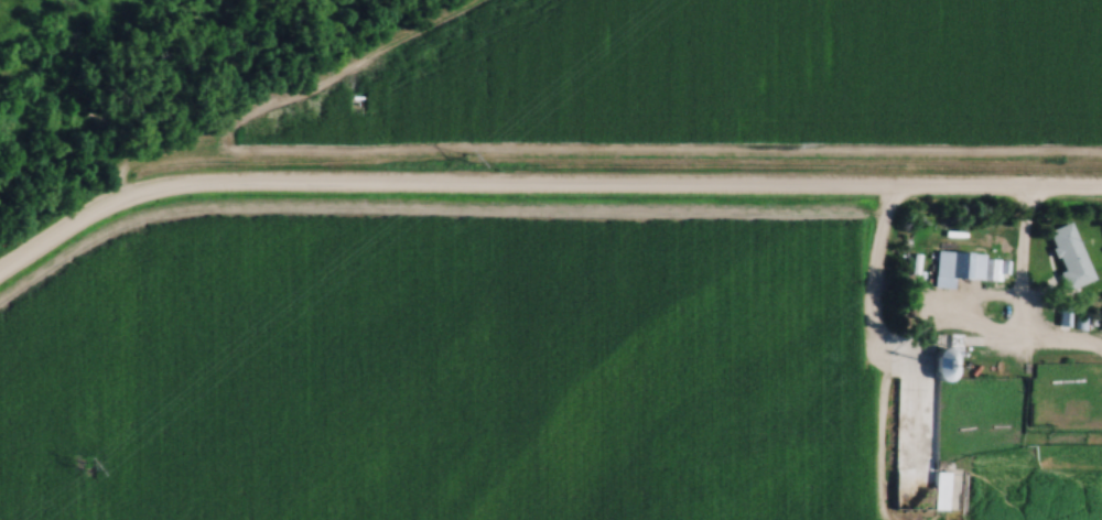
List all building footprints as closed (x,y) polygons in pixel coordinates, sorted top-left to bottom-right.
[(1070,223),(1044,232),(1065,290),(1090,281),(1070,223)] [(952,279),(1006,283),(1008,257),(935,253),(932,289),(951,290),(952,279)] [(934,381),(951,381),(951,335),(934,335),(934,381)] [(947,473),(932,473),(932,511),(947,511),(947,473)]
